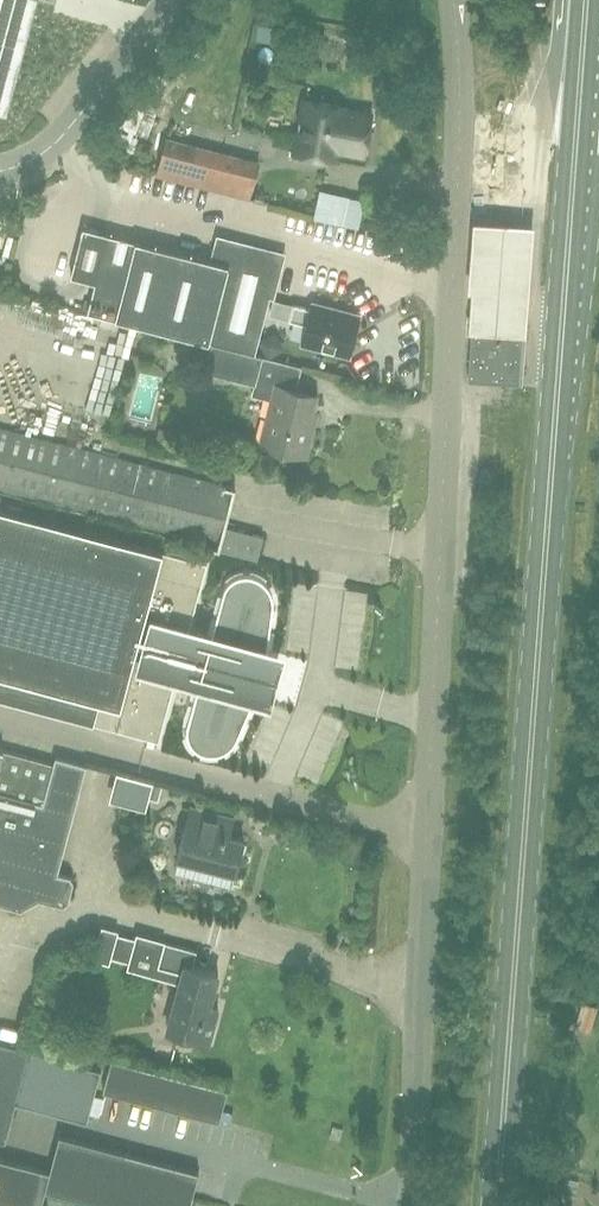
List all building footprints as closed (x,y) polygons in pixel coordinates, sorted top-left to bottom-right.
[(8,111),(34,13),(38,0),(0,0),(0,109),(8,111)] [(337,160),(339,150),(364,154),(371,113),(347,108),(347,107),(305,99),(295,152),(337,160)] [(166,136),(156,173),(249,197),(259,160),(166,136)] [(349,197),(321,190),(314,218),(343,225),(349,197)] [(212,342),(255,353),(279,261),(218,245),(214,260),(83,226),(70,274),(95,281),(87,310),(212,342)] [(535,231),(474,226),(469,298),(471,298),(468,336),(527,341),(535,231)] [(275,297),(270,316),(287,320),(292,302),(275,297)] [(307,324),(303,341),(349,354),(359,315),(313,302),(312,307),(294,302),(289,319),(307,324)] [(472,329),(468,379),(522,383),(526,329),(469,326),(469,329),(472,329)] [(255,382),(262,355),(255,353),(212,342),(204,370),(255,383),(255,382)] [(275,387),(261,443),(305,454),(312,425),(307,424),(315,393),(295,388),(276,383),(275,387)] [(151,385),(143,414),(160,419),(169,390),(151,385)] [(159,426),(156,438),(170,442),(173,429),(159,426)] [(209,540),(208,546),(257,559),(263,536),(225,526),(235,487),(226,485),(225,486),(0,427),(0,486),(209,540)] [(273,600),(272,596),(271,592),(269,588),(266,584),(263,581),(259,578),(255,576),(251,575),(246,574),(242,575),(237,576),(233,578),(230,581),(227,584),(224,588),(223,592),(211,635),(188,629),(207,563),(0,506),(0,697),(112,727),(158,740),(176,674),(198,680),(187,723),(186,727),(186,732),(187,736),(188,740),(191,744),(194,748),(197,750),(202,752),(206,753),(211,754),(215,753),(220,752),(224,751),(228,748),(231,745),(234,742),(236,738),(254,695),(247,693),(252,675),(257,676),(259,668),(254,667),(259,649),(267,651),(273,600)] [(22,904),(23,898),(34,892),(65,900),(70,897),(76,877),(72,871),(60,868),(80,790),(49,782),(55,759),(0,745),(0,899),(22,904)] [(119,769),(114,787),(150,797),(158,800),(163,782),(155,780),(155,779),(119,769)] [(191,807),(177,856),(235,872),(244,839),(230,835),(235,818),(183,804),(183,805),(191,807)] [(102,925),(93,958),(110,963),(119,929),(102,925)] [(164,941),(158,965),(182,972),(167,1028),(209,1039),(218,1006),(209,1004),(218,972),(192,965),(196,950),(164,941)] [(30,1050),(0,1042),(0,1140),(5,1142),(16,1102),(30,1050)] [(30,1050),(16,1102),(87,1122),(101,1069),(30,1050)] [(219,1121),(228,1089),(111,1058),(103,1091),(219,1121)] [(59,1135),(50,1170),(50,1171),(45,1190),(107,1205),(190,1205),(199,1171),(59,1135)] [(45,1190),(50,1171),(0,1158),(0,1205),(41,1205),(45,1190)]
